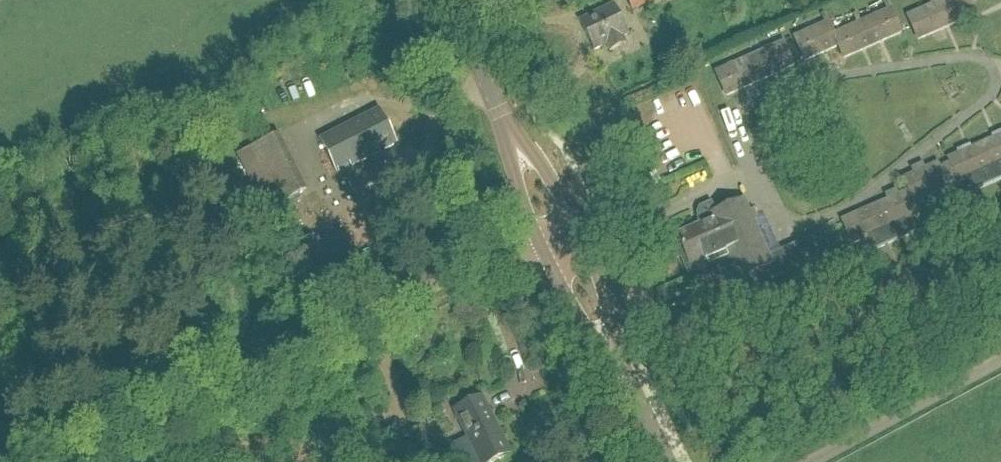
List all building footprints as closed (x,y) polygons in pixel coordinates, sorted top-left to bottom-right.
[(631,13),(653,2),(657,0),(625,0),(631,13)] [(861,23),(872,47),(901,34),(886,0),(882,2),(886,12),(861,23)] [(966,0),(946,0),(934,5),(932,0),(928,0),(931,7),(906,17),(917,42),(975,16),(970,3),(968,4),(966,0)] [(613,5),(579,21),(594,52),(606,46),(609,52),(626,44),(623,38),(628,35),(613,5)] [(839,48),(833,36),(824,14),(819,16),(823,25),(793,39),(804,63),(837,48),(839,48)] [(839,48),(837,48),(842,60),(872,47),(861,23),(860,24),(856,14),(852,16),(856,26),(833,36),(839,48)] [(749,59),(759,83),(793,68),(783,44),(749,59)] [(759,83),(749,59),(714,74),(725,98),(759,83)] [(379,109),(318,140),(336,176),(339,174),(338,171),(350,165),(351,169),(397,146),(379,109)] [(990,137),(992,140),(981,144),(998,182),(1000,181),(1000,132),(990,137)] [(279,135),(249,149),(278,208),(308,193),(279,135)] [(957,184),(963,182),(962,181),(966,180),(972,192),(974,191),(975,192),(998,182),(981,144),(970,149),(969,146),(956,152),(957,155),(946,160),(948,164),(938,168),(945,184),(955,180),(957,184)] [(947,189),(945,184),(938,168),(937,165),(902,180),(907,192),(915,209),(916,208),(924,205),(922,200),(943,191),(947,201),(951,200),(946,189),(947,189)] [(650,176),(655,185),(660,182),(655,173),(650,176)] [(1000,199),(1000,185),(990,190),(995,201),(1000,199)] [(851,247),(857,244),(856,244),(861,242),(867,254),(911,235),(911,234),(916,232),(911,219),(920,215),(916,208),(915,209),(907,192),(840,222),(851,247)] [(676,238),(688,264),(691,263),(696,272),(716,263),(712,254),(723,248),(739,282),(764,271),(769,284),(828,257),(818,235),(767,257),(752,223),(755,222),(751,212),(748,214),(742,202),(716,214),(711,204),(698,210),(696,217),(700,227),(676,238)] [(314,238),(299,245),(317,283),(332,276),(330,271),(352,261),(344,245),(322,256),(314,238)] [(475,454),(479,461),(497,461),(511,455),(482,397),(454,411),(475,454)] [(403,434),(403,435),(411,450),(415,458),(432,450),(421,426),(403,434)]
